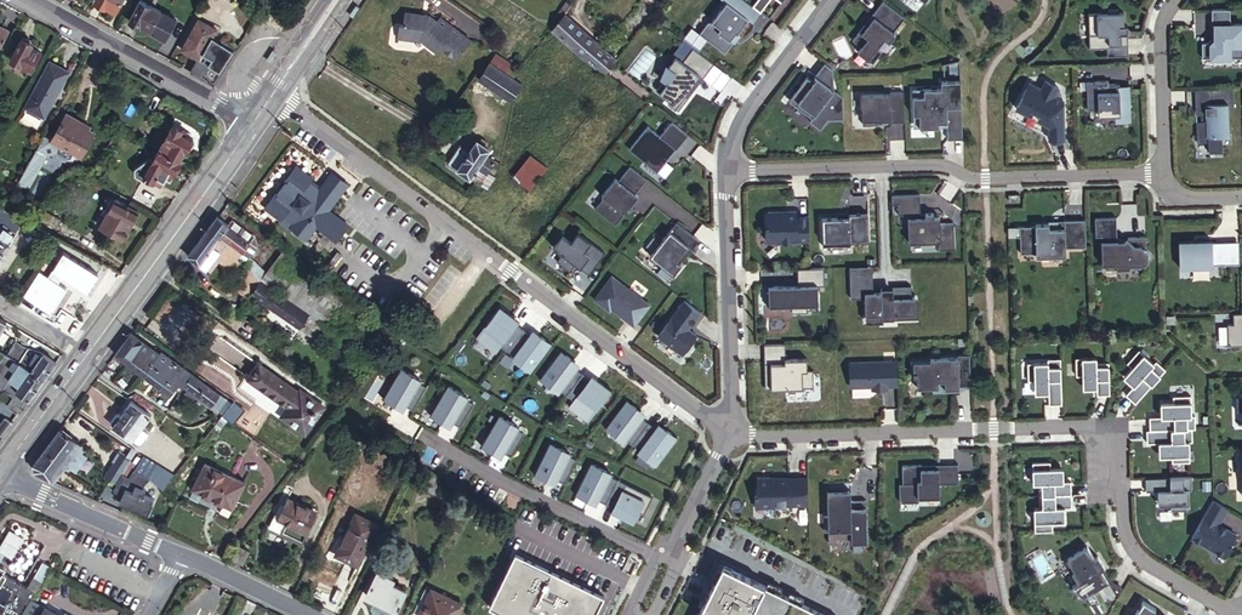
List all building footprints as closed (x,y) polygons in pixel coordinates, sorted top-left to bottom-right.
[(124,0),(96,0),(106,6),(107,5),(118,11),(124,0)] [(161,11),(152,5),(142,0),(141,0),(130,19),(141,26),(142,24),(151,29),(161,11)] [(709,21),(701,31),(725,49),(733,39),(736,41),(742,33),(739,31),(750,17),(754,20),(762,10),(755,5),(748,0),(726,0),(727,1),(712,21),(709,21)] [(755,5),(762,10),(770,17),(783,0),(759,0),(755,5)] [(885,0),(873,15),(875,16),(867,25),(866,24),(854,39),(863,46),(860,50),(876,62),(884,51),(880,47),(887,38),(891,42),(898,32),(896,30),(906,16),(885,0)] [(560,9),(564,13),(570,4),(566,2),(560,9)] [(1119,7),(1108,7),(1109,12),(1089,12),(1090,34),(1098,34),(1098,47),(1108,46),(1108,55),(1129,54),(1128,42),(1125,42),(1125,32),(1128,32),(1128,22),(1125,22),(1124,9),(1119,10),(1119,7)] [(1229,8),(1211,8),(1211,42),(1200,42),(1200,57),(1213,57),(1213,61),(1229,61),(1229,57),(1241,57),(1241,46),(1241,23),(1229,23),(1229,8)] [(440,47),(455,59),(469,41),(440,17),(437,20),(430,14),(405,10),(403,22),(400,21),(397,35),(412,38),(415,37),(419,38),(435,52),(440,47)] [(608,72),(620,56),(562,15),(550,33),(608,72)] [(203,54),(217,29),(199,20),(182,49),(199,59),(191,72),(206,80),(217,75),(235,48),(222,41),(212,59),(203,54)] [(9,32),(0,27),(0,48),(9,32)] [(31,44),(20,38),(7,60),(28,72),(39,53),(29,47),(31,44)] [(664,76),(656,86),(670,97),(668,99),(678,107),(689,94),(686,92),(701,73),(704,76),(715,62),(694,46),(684,60),(680,57),(673,66),(667,62),(662,74),(664,76)] [(522,85),(518,82),(512,78),(518,69),(495,54),(478,79),(510,102),(522,85)] [(944,79),(941,79),(942,87),(912,88),(913,113),(919,113),(920,126),(939,126),(939,121),(947,121),(948,138),(963,137),(961,79),(961,66),(960,58),(945,62),(944,79)] [(825,61),(815,77),(812,82),(807,78),(790,102),(813,119),(810,123),(821,131),(828,121),(844,120),(843,95),(833,88),(833,67),(825,61)] [(47,66),(22,112),(40,122),(65,76),(47,66)] [(212,83),(217,75),(206,80),(212,83)] [(1087,81),(1089,109),(1100,109),(1100,115),(1116,114),(1117,121),(1131,121),(1130,86),(1120,86),(1120,85),(1109,85),(1109,80),(1087,81)] [(1044,89),(1031,81),(1017,109),(1028,115),(1030,110),(1042,116),(1039,121),(1051,127),(1051,142),(1066,141),(1065,105),(1055,100),(1062,89),(1048,82),(1044,89)] [(1234,87),(1211,88),(1212,104),(1206,104),(1207,117),(1196,117),(1197,140),(1208,140),(1208,152),(1222,151),(1222,135),(1229,135),(1228,109),(1234,108),(1234,87)] [(1195,89),(1196,117),(1207,117),(1206,104),(1212,104),(1211,88),(1195,89)] [(863,105),(864,124),(878,124),(878,119),(891,119),(891,121),(905,121),(904,91),(891,91),(891,93),(862,93),(862,105),(863,105)] [(88,130),(64,117),(49,144),(80,161),(93,137),(87,133),(88,130)] [(689,133),(673,120),(662,134),(649,124),(631,147),(658,169),(676,147),(677,148),(689,133)] [(172,126),(159,150),(179,162),(184,153),(186,154),(192,143),(183,138),(185,133),(172,126)] [(477,140),(475,139),(466,151),(457,145),(446,163),(478,184),(495,160),(486,154),(489,148),(484,145),(486,141),(480,137),(477,140)] [(36,150),(11,194),(20,200),(45,155),(36,150)] [(179,162),(159,150),(143,179),(153,184),(155,181),(163,185),(167,178),(170,179),(179,162)] [(512,176),(530,191),(548,168),(530,154),(525,160),(523,162),(512,176)] [(636,191),(648,177),(631,164),(620,178),(618,176),(604,194),(606,195),(597,207),(616,222),(626,210),(625,210),(629,204),(631,205),(639,194),(636,191)] [(310,183),(312,180),(313,179),(297,166),(284,182),(285,184),(278,193),(276,192),(264,208),(281,220),(284,216),(293,223),(290,228),(307,240),(316,227),(336,242),(349,226),(329,211),(349,185),(333,173),(321,187),(319,190),(310,183)] [(321,187),(312,180),(310,183),(319,190),(321,187)] [(940,247),(954,246),(953,222),(942,222),(942,213),(920,214),(919,194),(896,195),(897,213),(907,213),(909,240),(939,238),(940,247)] [(121,241),(137,213),(114,200),(98,228),(121,241)] [(0,205),(0,221),(10,228),(18,217),(0,205)] [(769,212),(766,214),(767,240),(770,243),(798,242),(798,241),(809,241),(809,216),(797,216),(797,211),(786,211),(786,213),(780,213),(778,211),(769,212)] [(36,226),(52,235),(59,220),(44,212),(36,226)] [(254,237),(221,212),(217,217),(228,225),(227,227),(251,245),(248,250),(245,247),(240,254),(247,259),(254,250),(254,237)] [(823,216),(824,244),(854,243),(854,240),(873,240),(872,212),(852,212),(852,215),(823,216)] [(228,225),(217,217),(216,216),(206,229),(240,254),(245,247),(248,250),(251,245),(227,227),(228,225)] [(1149,260),(1148,248),(1147,245),(1146,236),(1129,237),(1125,240),(1117,241),(1117,217),(1095,217),(1096,236),(1101,236),(1102,265),(1117,264),(1117,268),(1130,268),(1130,265),(1144,265),(1149,260)] [(1064,227),(1058,227),(1058,219),(1049,220),(1049,223),(1035,223),(1035,225),(1020,226),(1008,226),(1008,236),(1020,236),(1021,253),(1036,252),(1036,256),(1065,255),(1065,234),(1086,234),(1085,218),(1064,219),(1064,227)] [(692,246),(699,238),(677,220),(651,255),(674,272),(681,262),(678,260),(690,245),(692,246)] [(3,225),(1,227),(0,226),(0,259),(16,233),(3,225)] [(234,268),(240,260),(237,258),(240,254),(206,229),(187,255),(186,256),(205,269),(213,258),(217,260),(223,265),(226,261),(234,268)] [(579,264),(581,262),(584,265),(582,267),(589,272),(605,251),(585,236),(579,244),(572,240),(563,252),(569,257),(564,264),(574,271),(579,264)] [(1178,240),(1179,270),(1213,269),(1213,267),(1236,266),(1235,240),(1212,241),(1212,239),(1178,240)] [(64,266),(75,248),(61,240),(51,258),(49,257),(25,295),(51,312),(55,307),(66,288),(48,276),(57,262),(64,266)] [(281,295),(303,265),(300,263),(291,276),(277,266),(287,253),(282,249),(265,272),(260,280),(281,295)] [(291,276),(300,263),(287,253),(277,266),(291,276)] [(265,272),(247,259),(240,254),(237,258),(240,260),(248,269),(260,280),(265,272)] [(217,260),(213,258),(205,269),(209,271),(217,260)] [(234,268),(226,261),(223,265),(232,271),(234,268)] [(871,264),(850,265),(850,269),(851,296),(865,296),(866,313),(866,320),(882,319),(882,318),(894,318),(915,317),(915,313),(915,297),(912,297),(911,285),(893,286),(893,290),(872,290),(871,269),(871,264)] [(321,324),(339,338),(360,308),(303,265),(281,295),(321,324)] [(824,266),(797,266),(798,283),(773,283),(773,290),(768,290),(766,290),(766,304),(791,303),(791,311),(807,310),(807,303),(818,302),(818,283),(824,283),(824,266)] [(260,280),(248,269),(243,276),(247,280),(238,292),(247,298),(250,295),(260,280)] [(247,280),(243,276),(234,289),(238,292),(247,280)] [(648,304),(611,276),(596,296),(611,307),(613,304),(623,311),(624,310),(637,319),(648,304)] [(310,339),(321,324),(281,295),(260,280),(250,295),(310,339)] [(70,283),(66,288),(55,307),(81,323),(96,299),(70,283)] [(700,310),(685,298),(658,333),(682,352),(696,333),(688,327),(686,325),(689,322),(691,323),(700,310)] [(519,317),(501,304),(478,336),(495,349),(500,344),(513,354),(510,360),(528,373),(551,342),(533,328),(530,332),(516,322),(519,317)] [(624,310),(623,311),(636,321),(637,319),(624,310)] [(1235,312),(1235,323),(1229,323),(1229,341),(1241,341),(1241,312),(1235,312)] [(142,340),(131,332),(115,353),(127,361),(142,340)] [(159,352),(142,340),(127,361),(144,373),(159,352)] [(785,341),(764,342),(765,386),(785,386),(785,388),(803,387),(803,385),(813,385),(813,367),(807,368),(807,356),(785,357),(785,341)] [(15,342),(5,356),(17,363),(22,355),(26,349),(15,342)] [(34,354),(26,349),(22,355),(30,360),(34,354)] [(1131,367),(1124,375),(1123,376),(1133,385),(1125,394),(1135,402),(1165,369),(1155,360),(1153,362),(1138,349),(1126,362),(1131,367)] [(161,350),(159,352),(144,373),(160,384),(176,361),(161,350)] [(579,363),(561,350),(538,381),(555,394),(560,389),(574,399),(570,405),(588,419),(612,387),(593,374),(591,377),(576,367),(579,363)] [(970,384),(969,353),(957,353),(957,356),(930,356),(930,359),(913,360),(913,375),(916,375),(916,386),(938,386),(938,380),(944,379),(944,387),(959,387),(959,384),(970,384)] [(43,379),(17,363),(5,356),(3,354),(0,359),(0,391),(1,389),(2,387),(10,390),(12,391),(15,390),(29,399),(43,379)] [(43,379),(55,363),(42,354),(35,363),(30,360),(22,355),(17,363),(43,379)] [(1082,377),(1083,386),(1083,387),(1096,387),(1096,394),(1109,394),(1108,361),(1096,361),(1096,356),(1075,356),(1076,378),(1082,377)] [(1034,380),(1034,391),(1034,392),(1048,392),(1049,404),(1061,403),(1060,358),(1047,358),(1047,361),(1027,362),(1028,380),(1034,380)] [(870,385),(874,384),(874,388),(898,387),(897,359),(847,361),(848,385),(870,385)] [(192,371),(177,360),(176,361),(191,372),(192,371)] [(191,372),(176,361),(160,384),(170,392),(178,382),(183,385),(191,372)] [(298,392),(259,364),(248,381),(286,408),(280,417),(306,436),(325,408),(300,390),(298,392)] [(418,381),(399,370),(383,396),(395,404),(397,400),(412,409),(425,388),(417,384),(418,381)] [(196,376),(191,372),(183,385),(183,386),(189,390),(195,382),(193,381),(196,376)] [(220,392),(221,391),(197,374),(196,376),(220,392)] [(220,392),(196,376),(193,381),(195,382),(189,390),(210,405),(214,400),(220,392)] [(938,380),(938,386),(938,391),(959,390),(959,387),(944,387),(944,379),(938,380)] [(466,395),(447,385),(430,413),(450,425),(451,421),(459,426),(473,402),(464,398),(466,395)] [(15,399),(24,405),(29,399),(15,390),(12,391),(10,390),(2,387),(1,389),(12,397),(15,399)] [(226,397),(220,392),(214,400),(210,405),(217,410),(226,397)] [(1172,402),(1161,402),(1159,402),(1160,416),(1148,416),(1148,429),(1191,428),(1194,428),(1193,415),(1190,415),(1190,395),(1172,395),(1172,402)] [(8,408),(15,399),(12,397),(5,407),(8,408)] [(17,415),(24,405),(15,399),(8,408),(17,415)] [(224,417),(225,418),(238,402),(233,399),(221,415),(224,417)] [(645,412),(627,399),(604,431),(621,444),(626,439),(640,449),(636,455),(654,468),(678,437),(659,423),(656,426),(642,416),(645,412)] [(149,416),(131,402),(120,416),(118,416),(116,416),(115,416),(111,422),(111,423),(111,424),(112,426),(114,427),(131,440),(140,429),(149,416)] [(217,429),(225,418),(224,417),(221,415),(218,419),(213,425),(217,429)] [(430,415),(427,420),(444,430),(447,425),(430,415)] [(518,426),(499,415),(482,443),(501,455),(503,451),(510,455),(524,432),(517,428),(518,426)] [(0,438),(11,423),(4,418),(0,424),(0,438)] [(60,428),(34,464),(34,470),(55,481),(82,444),(60,428)] [(1145,442),(1157,442),(1158,455),(1159,455),(1170,455),(1171,461),(1188,461),(1188,441),(1191,441),(1191,428),(1148,429),(1145,429),(1145,442)] [(147,434),(140,429),(131,440),(136,444),(140,443),(147,434)] [(570,452),(550,442),(535,473),(555,483),(557,479),(565,483),(577,458),(569,455),(570,452)] [(136,451),(132,448),(128,454),(133,457),(136,451)] [(123,472),(130,460),(126,457),(119,453),(103,476),(111,481),(109,485),(114,487),(123,472)] [(133,462),(130,460),(123,472),(129,476),(134,468),(135,469),(149,479),(155,468),(157,466),(143,456),(141,459),(137,456),(133,462)] [(1032,461),(1032,482),(1038,482),(1038,506),(1034,506),(1034,530),(1052,530),(1052,520),(1063,520),(1062,506),(1071,506),(1070,480),(1062,480),(1061,467),(1050,467),(1050,461),(1032,461)] [(611,472),(590,462),(575,493),(597,504),(599,500),(613,506),(611,510),(631,520),(637,509),(643,512),(651,494),(610,474),(611,472)] [(955,462),(936,462),(936,466),(919,467),(919,463),(901,463),(901,484),(900,484),(900,500),(916,500),(916,496),(937,495),(937,482),(956,482),(955,462)] [(241,484),(203,465),(190,490),(199,494),(220,504),(229,508),(241,484)] [(154,482),(154,484),(162,472),(155,468),(149,479),(152,480),(153,481),(154,482)] [(145,486),(149,479),(135,469),(130,477),(145,486)] [(129,476),(123,472),(114,487),(117,490),(119,491),(129,476)] [(441,481),(425,472),(416,487),(432,496),(441,481)] [(808,505),(807,475),(787,476),(787,475),(777,475),(776,480),(769,480),(769,477),(757,478),(757,491),(755,490),(755,507),(772,507),(772,506),(808,505)] [(1145,490),(1157,490),(1157,503),(1158,503),(1169,503),(1170,510),(1188,509),(1187,489),(1190,489),(1190,476),(1144,477),(1145,490)] [(114,487),(109,485),(107,489),(104,493),(112,498),(117,490),(114,487)] [(850,499),(849,489),(827,489),(827,514),(822,514),(823,533),(827,533),(827,543),(840,543),(839,529),(850,529),(850,543),(866,543),(865,499),(850,499)] [(199,494),(190,490),(187,498),(195,502),(199,494)] [(276,520),(273,518),(269,526),(281,532),(280,533),(300,543),(315,513),(287,499),(283,506),(276,520)] [(1226,508),(1212,499),(1190,536),(1224,556),(1230,545),(1229,541),(1234,534),(1217,523),(1226,508)] [(216,513),(225,517),(229,508),(220,504),(216,513)] [(280,504),(273,518),(276,520),(283,506),(280,504)] [(354,569),(375,528),(353,516),(333,557),(354,569)] [(1104,608),(1108,610),(1121,588),(1107,579),(1100,568),(1104,566),(1097,554),(1094,556),(1086,544),(1066,557),(1073,569),(1070,570),(1076,580),(1070,584),(1078,597),(1084,594),(1090,604),(1093,602),(1099,610),(1104,608)] [(249,551),(238,545),(231,558),(243,564),(249,551)] [(513,551),(488,606),(507,614),(593,614),(603,592),(513,551)] [(42,560),(33,575),(40,579),(49,565),(42,560)] [(720,564),(694,614),(822,614),(720,564)] [(392,583),(376,575),(365,599),(394,614),(403,595),(390,588),(392,583)] [(1,582),(2,583),(0,586),(0,587),(10,593),(10,594),(24,603),(17,614),(21,614),(23,610),(32,592),(4,577),(1,582)] [(4,614),(17,614),(24,603),(10,594),(10,593),(0,587),(0,613),(4,614)] [(430,594),(419,614),(458,614),(461,609),(430,594)] [(1131,613),(1129,614),(1165,614),(1158,611),(1157,613),(1153,611),(1155,607),(1143,599),(1134,614),(1131,613)]
